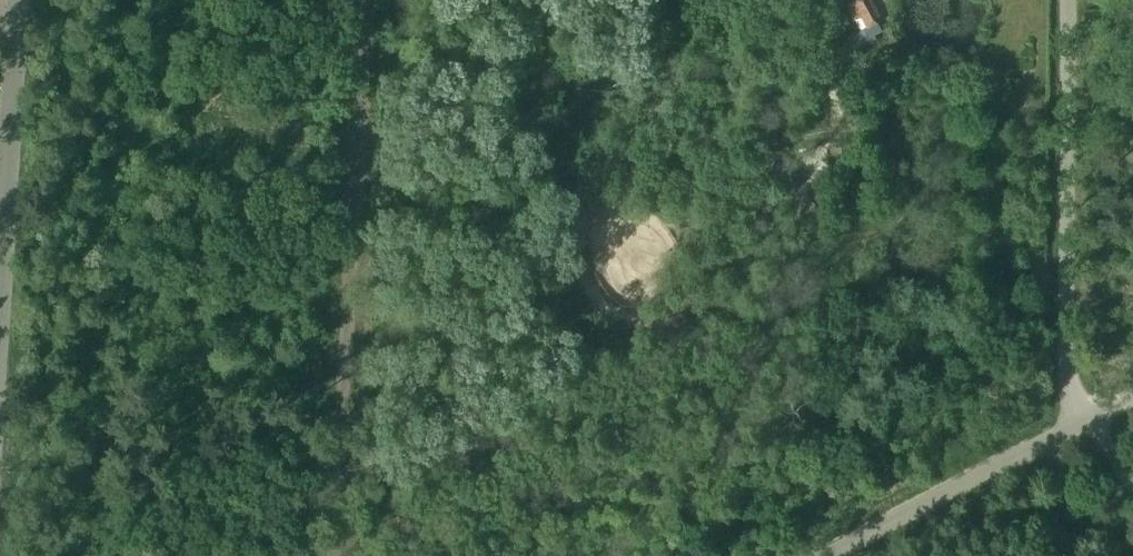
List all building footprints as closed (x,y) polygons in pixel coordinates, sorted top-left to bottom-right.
[(855,21),(861,18),(866,29),(884,21),(874,0),(856,0),(847,4),(855,21)]
